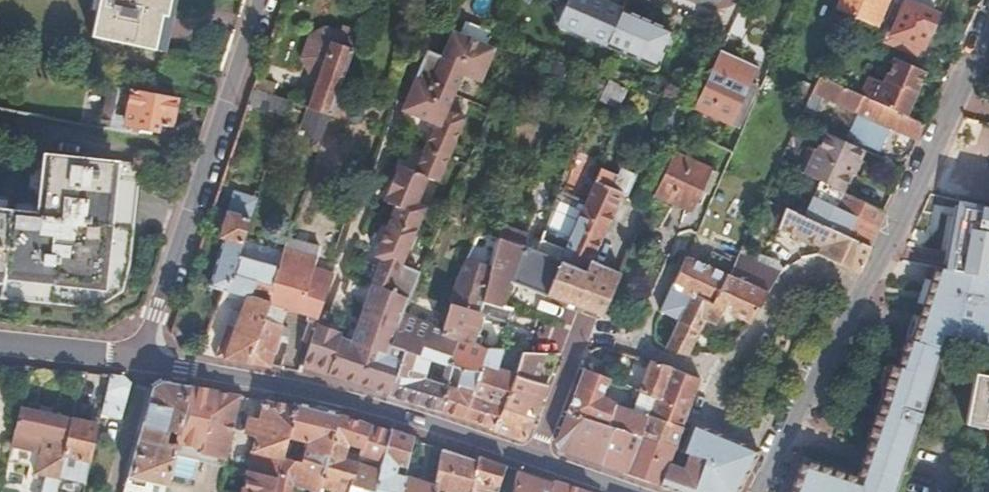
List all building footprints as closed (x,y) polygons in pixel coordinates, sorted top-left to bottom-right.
[(90,36),(153,50),(164,0),(98,0),(90,36)] [(616,12),(588,0),(563,0),(560,6),(551,28),(601,49),(616,12)] [(834,9),(876,27),(888,0),(837,0),(834,9)] [(889,33),(887,32),(883,40),(915,53),(918,45),(922,47),(936,11),(909,0),(903,0),(889,33)] [(665,31),(616,12),(601,49),(648,69),(665,31)] [(315,89),(307,111),(327,120),(337,92),(359,31),(342,25),(340,31),(326,26),(314,36),(305,60),(315,89)] [(324,373),(389,389),(405,348),(397,345),(408,311),(413,298),(424,269),(407,263),(424,218),(415,214),(425,188),(436,192),(460,127),(442,120),(456,83),(475,90),(487,57),(445,41),(435,67),(432,65),(428,77),(416,72),(398,121),(431,133),(412,179),(396,172),(384,199),(396,204),(393,213),(387,226),(372,260),(379,262),(369,286),(349,342),(338,339),(339,334),(313,325),(300,365),(324,373)] [(924,70),(890,55),(879,79),(867,74),(859,92),(905,112),(924,70)] [(420,61),(416,72),(428,77),(432,65),(420,61)] [(714,65),(696,108),(728,121),(747,79),(714,65)] [(814,73),(807,89),(917,137),(925,121),(905,112),(859,92),(814,73)] [(252,87),(270,95),(274,83),(255,77),(252,87)] [(130,88),(110,84),(104,112),(100,111),(98,125),(137,132),(138,124),(154,127),(156,121),(167,123),(175,96),(130,88)] [(290,103),(270,95),(252,87),(247,102),(285,118),(290,103)] [(166,129),(167,123),(156,121),(154,127),(166,129)] [(858,122),(852,135),(880,147),(886,134),(858,122)] [(863,148),(812,125),(792,169),(818,181),(843,192),(863,148)] [(698,189),(707,168),(676,153),(658,194),(690,209),(698,189)] [(97,305),(123,290),(128,265),(141,165),(46,154),(38,216),(0,212),(0,294),(97,305)] [(608,172),(595,167),(589,181),(575,217),(603,229),(619,193),(602,186),(608,172)] [(714,171),(707,168),(698,189),(705,191),(714,171)] [(867,247),(884,210),(843,192),(818,181),(802,218),(867,247)] [(948,210),(957,212),(959,196),(951,194),(948,210)] [(986,273),(988,258),(988,203),(984,202),(959,196),(957,212),(946,266),(986,273)] [(396,204),(384,199),(380,208),(393,213),(396,204)] [(245,209),(253,213),(256,205),(248,202),(245,209)] [(351,202),(348,211),(356,213),(359,206),(351,202)] [(704,209),(693,232),(723,246),(734,222),(704,209)] [(226,292),(237,262),(251,219),(223,210),(200,284),(222,290),(226,292)] [(867,247),(802,218),(790,212),(796,234),(820,245),(816,255),(856,272),(867,247)] [(575,217),(570,228),(598,241),(603,229),(575,217)] [(493,223),(489,233),(501,238),(492,267),(483,297),(491,299),(498,302),(506,281),(515,284),(526,247),(509,239),(511,231),(493,223)] [(531,249),(526,247),(515,284),(521,286),(543,295),(558,258),(568,235),(542,224),(531,249)] [(568,235),(558,258),(586,269),(589,263),(598,241),(570,228),(568,235)] [(281,251),(273,272),(264,299),(269,301),(263,320),(281,326),(286,310),(315,319),(333,264),(281,251)] [(780,274),(736,254),(726,276),(767,294),(779,275),(780,274)] [(492,267),(467,256),(457,276),(450,300),(479,311),(483,297),(492,267)] [(657,313),(674,321),(686,293),(703,301),(704,298),(709,300),(721,274),(682,256),(657,313)] [(558,258),(543,295),(599,316),(618,275),(589,263),(586,269),(558,258)] [(273,272),(237,262),(226,292),(240,296),(241,292),(248,294),(264,299),(273,272)] [(936,264),(933,276),(925,300),(920,313),(916,327),(913,337),(907,335),(899,363),(892,361),(869,435),(872,435),(860,476),(843,470),(804,458),(801,465),(790,491),(894,491),(944,333),(988,341),(988,274),(986,273),(946,266),(936,264)] [(767,294),(726,276),(721,274),(709,300),(719,305),(718,308),(749,322),(767,294)] [(925,300),(933,276),(927,274),(919,298),(925,300)] [(498,302),(513,307),(521,286),(515,284),(506,281),(498,302)] [(674,321),(664,341),(662,347),(685,354),(687,350),(702,316),(698,314),(703,301),(686,293),(674,321)] [(264,299),(248,294),(241,312),(234,310),(217,357),(248,362),(263,320),(269,301),(264,299)] [(719,305),(709,300),(704,298),(703,301),(698,314),(702,316),(712,320),(718,308),(719,305)] [(498,302),(491,299),(486,315),(508,322),(513,307),(498,302)] [(450,300),(443,324),(441,331),(455,336),(469,342),(473,330),(479,311),(450,300)] [(405,348),(389,389),(387,394),(436,409),(445,384),(442,383),(423,375),(430,356),(446,362),(455,336),(441,331),(443,324),(408,311),(397,345),(405,348)] [(910,326),(916,327),(920,313),(915,312),(910,326)] [(281,326),(263,320),(248,362),(267,366),(268,364),(281,327),(281,326)] [(294,330),(281,326),(281,327),(268,364),(282,366),(294,330)] [(910,326),(907,335),(913,337),(916,327),(910,326)] [(445,384),(436,409),(465,418),(472,395),(484,350),(478,345),(482,333),(473,330),(469,342),(455,336),(446,362),(449,363),(442,383),(445,384),(452,364),(458,367),(451,386),(445,384)] [(484,350),(472,395),(502,405),(514,373),(498,369),(500,350),(484,350)] [(514,373),(502,405),(533,416),(547,382),(535,377),(544,353),(527,351),(522,351),(514,373)] [(682,370),(650,360),(638,391),(654,397),(646,416),(679,425),(679,423),(685,408),(695,376),(682,370)] [(445,384),(451,386),(458,367),(452,364),(445,384)] [(587,418),(607,425),(639,435),(646,416),(654,397),(638,391),(630,413),(613,409),(615,404),(599,395),(606,378),(583,369),(566,411),(587,418)] [(966,422),(980,374),(972,373),(962,421),(966,422)] [(980,374),(966,422),(988,427),(985,442),(988,443),(988,376),(980,374)] [(115,378),(103,377),(95,417),(113,421),(125,385),(115,378)] [(160,383),(147,389),(122,481),(161,490),(163,478),(185,388),(160,383)] [(211,393),(185,388),(163,478),(179,482),(182,483),(189,453),(197,455),(211,393)] [(237,399),(211,393),(197,455),(213,458),(223,460),(237,399)] [(472,395),(465,418),(495,427),(502,405),(472,395)] [(290,409),(260,403),(245,473),(273,481),(279,458),(283,438),(290,409)] [(502,405),(495,427),(494,429),(524,439),(533,416),(502,405)] [(271,491),(287,491),(290,483),(308,487),(307,491),(316,491),(335,416),(315,410),(291,406),(290,409),(283,438),(301,442),(297,461),(279,458),(273,481),(271,491)] [(9,434),(36,440),(27,484),(41,487),(39,491),(51,491),(54,475),(58,459),(66,422),(14,410),(9,434)] [(559,449),(601,463),(608,445),(600,443),(607,425),(587,418),(566,411),(554,441),(559,449)] [(335,416),(316,491),(346,491),(351,471),(354,461),(367,424),(335,416)] [(646,416),(639,435),(672,445),(679,425),(646,416)] [(92,427),(66,422),(58,459),(70,461),(84,464),(89,440),(92,428),(92,427)] [(659,483),(684,491),(716,491),(726,469),(736,473),(747,444),(739,441),(716,433),(692,423),(691,426),(681,452),(687,454),(682,467),(667,461),(659,483)] [(387,429),(367,424),(354,461),(378,467),(387,429)] [(608,445),(601,463),(659,483),(667,461),(672,445),(639,435),(607,425),(600,443),(608,445)] [(99,430),(92,428),(89,440),(97,441),(99,430)] [(387,429),(378,467),(376,476),(372,491),(398,491),(399,488),(386,486),(388,476),(401,479),(409,440),(410,435),(387,429)] [(301,442),(283,438),(279,458),(297,461),(301,442)] [(755,448),(747,444),(736,473),(744,476),(755,448)] [(437,448),(428,485),(440,488),(439,491),(473,491),(475,461),(437,448)] [(475,461),(473,491),(496,491),(498,487),(504,467),(475,458),(475,461)] [(58,459),(54,475),(66,477),(70,461),(58,459)] [(378,467),(354,461),(351,471),(376,476),(378,467)] [(716,491),(724,491),(729,491),(736,473),(726,469),(716,491)] [(346,491),(372,491),(376,476),(351,471),(346,491)] [(517,471),(512,491),(548,491),(550,482),(517,471)] [(273,481),(245,473),(240,491),(271,491),(273,481)] [(744,476),(736,473),(729,491),(724,491),(738,491),(744,476)] [(161,490),(160,491),(176,491),(179,482),(163,478),(161,490)] [(550,482),(548,491),(582,491),(550,482)]
